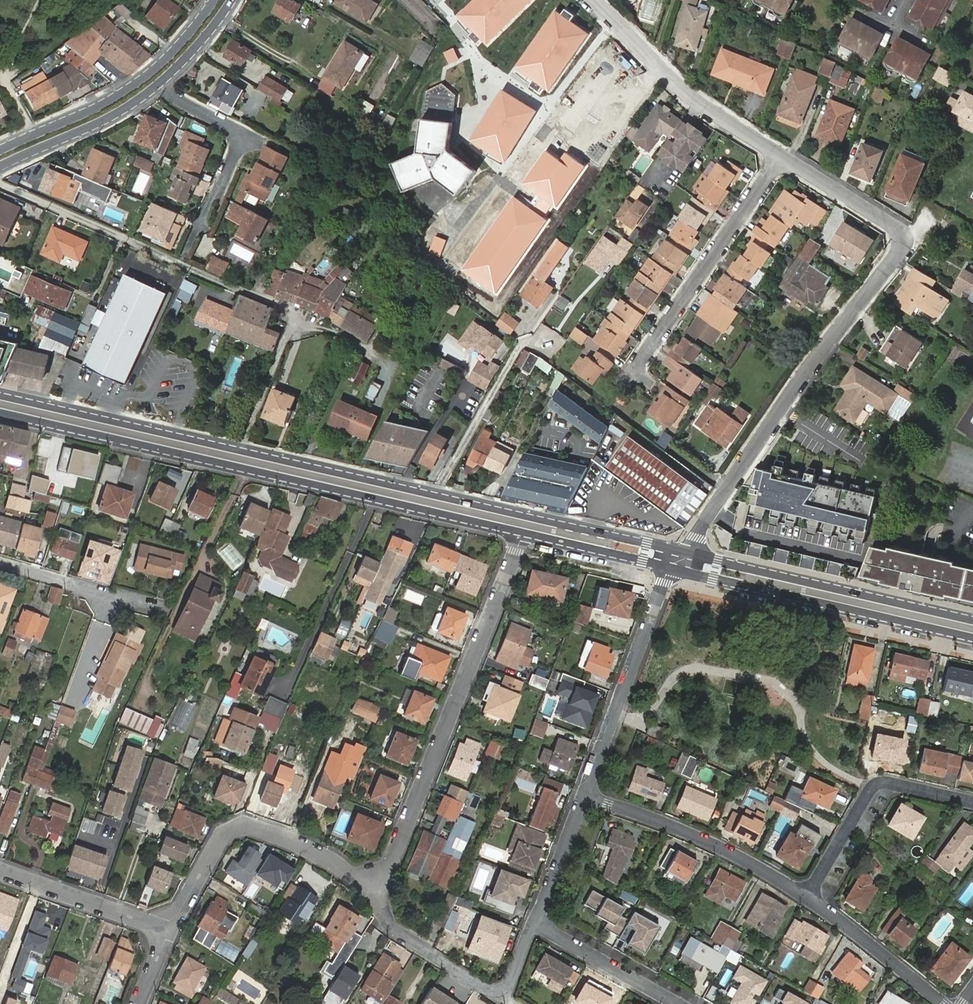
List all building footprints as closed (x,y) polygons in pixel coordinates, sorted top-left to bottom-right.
[(165,0),(159,0),(147,17),(163,29),(177,9),(165,0)] [(273,12),(289,21),(290,19),(292,19),(300,6),(290,0),(280,0),(273,12)] [(336,2),(367,21),(377,5),(369,0),(337,0),(336,2)] [(459,16),(487,45),(532,0),(475,0),(459,16)] [(765,8),(769,10),(770,13),(778,17),(779,15),(781,15),(788,0),(769,0),(765,8)] [(872,6),(880,10),(884,2),(880,0),(876,0),(872,6)] [(943,13),(919,0),(917,0),(912,9),(918,13),(914,19),(920,22),(933,30),(943,13)] [(943,13),(950,0),(919,0),(943,13)] [(122,3),(111,9),(119,23),(130,16),(122,3)] [(705,11),(688,7),(676,43),(694,49),(705,11)] [(591,34),(555,9),(515,67),(551,91),(591,34)] [(908,16),(914,19),(918,13),(912,9),(908,16)] [(116,28),(100,16),(87,25),(105,41),(116,28)] [(851,29),(854,22),(847,19),(844,26),(851,29)] [(852,52),(864,27),(854,22),(851,29),(844,26),(843,28),(835,44),(852,52)] [(105,41),(87,25),(65,42),(72,49),(90,66),(101,54),(97,51),(105,41)] [(872,31),(864,27),(852,52),(868,60),(877,42),(869,38),(872,31)] [(134,43),(116,28),(105,41),(97,51),(101,54),(121,72),(131,60),(127,55),(134,43)] [(881,35),(872,31),(869,38),(877,42),(881,35)] [(488,47),(498,58),(508,48),(497,37),(488,47)] [(797,42),(786,37),(780,51),(791,56),(797,42)] [(897,51),(901,42),(893,38),(889,47),(897,51)] [(409,59),(418,65),(430,45),(421,39),(409,59)] [(232,40),(224,55),(236,62),(238,58),(244,61),(250,51),(232,40)] [(344,41),(323,75),(342,86),(363,52),(344,41)] [(897,72),(909,46),(901,42),(897,51),(889,47),(887,50),(881,64),(882,67),(889,70),(890,69),(897,72)] [(150,56),(134,43),(127,55),(131,60),(121,72),(129,74),(150,56)] [(918,50),(909,46),(897,72),(902,74),(903,77),(911,81),(912,79),(913,80),(921,63),(914,59),(918,50)] [(90,66),(72,49),(63,59),(71,65),(82,75),(85,78),(88,74),(85,71),(90,66)] [(926,54),(918,50),(914,59),(921,63),(926,54)] [(747,66),(749,61),(721,51),(712,75),(731,83),(733,78),(752,86),(750,90),(762,95),(772,70),(759,65),(758,70),(747,66)] [(825,59),(819,72),(830,77),(835,64),(825,59)] [(759,65),(749,61),(747,66),(758,70),(759,65)] [(71,65),(45,76),(48,81),(56,95),(79,87),(82,90),(90,81),(85,78),(82,75),(71,65)] [(835,65),(830,79),(844,85),(850,71),(835,65)] [(952,75),(938,67),(932,79),(946,86),(952,75)] [(796,69),(778,113),(800,122),(817,78),(796,69)] [(48,81),(45,76),(42,70),(33,75),(34,77),(20,85),(31,108),(45,101),(46,103),(57,98),(56,95),(48,81)] [(282,96),(286,89),(265,76),(258,87),(280,100),(282,96)] [(733,78),(731,83),(750,90),(752,86),(733,78)] [(213,94),(207,105),(218,110),(223,101),(233,106),(242,90),(222,79),(217,88),(220,90),(216,96),(213,94)] [(885,90),(872,84),(866,99),(880,105),(885,90)] [(538,110),(503,88),(470,141),(506,162),(538,110)] [(293,94),(286,89),(282,96),(289,99),(293,94)] [(954,111),(972,121),(972,97),(964,92),(954,111)] [(362,100),(356,110),(367,116),(372,106),(362,100)] [(830,101),(817,135),(827,139),(829,137),(840,141),(853,110),(830,101)] [(265,110),(289,124),(293,117),(283,111),(285,109),(280,105),(278,108),(269,103),(265,110)] [(669,138),(680,121),(673,116),(668,112),(663,109),(658,105),(641,129),(633,140),(655,157),(658,154),(669,138)] [(393,127),(396,117),(388,114),(384,124),(393,127)] [(153,151),(163,155),(176,125),(168,119),(166,123),(147,116),(135,141),(155,149),(153,151)] [(473,174),(447,152),(450,123),(420,119),(416,154),(390,165),(401,192),(433,180),(455,197),(473,174)] [(683,171),(705,139),(680,121),(669,138),(658,154),(664,158),(666,156),(678,164),(676,166),(683,171)] [(626,136),(633,140),(641,129),(634,124),(626,136)] [(176,162),(197,171),(201,163),(199,162),(205,149),(198,145),(201,139),(184,132),(178,146),(184,149),(181,156),(180,155),(176,162)] [(863,144),(851,174),(870,181),(882,152),(863,144)] [(252,175),(249,173),(242,189),(243,189),(239,196),(245,199),(248,192),(264,200),(286,156),(268,147),(266,149),(255,170),(252,175)] [(94,149),(83,176),(102,184),(114,156),(94,149)] [(563,159),(548,149),(523,183),(543,197),(535,209),(514,193),(458,270),(496,297),(550,221),(544,217),(554,204),(557,207),(586,167),(568,153),(563,159)] [(904,150),(884,197),(906,206),(925,159),(904,150)] [(156,162),(139,155),(135,165),(151,173),(156,162)] [(709,174),(725,185),(730,178),(734,171),(737,174),(742,166),(725,155),(721,162),(718,160),(709,174)] [(666,156),(664,158),(662,161),(674,169),(676,166),(678,164),(666,156)] [(48,169),(40,189),(73,202),(78,190),(106,202),(112,188),(102,184),(83,176),(57,165),(54,172),(48,169)] [(194,184),(197,177),(182,170),(176,167),(172,175),(176,177),(174,181),(168,195),(184,203),(189,192),(187,190),(190,183),(192,184),(194,184)] [(699,187),(709,174),(703,170),(694,183),(699,187)] [(112,188),(115,190),(118,191),(125,176),(114,171),(109,181),(113,183),(112,188)] [(133,190),(141,193),(148,177),(140,174),(133,190)] [(719,194),(725,185),(709,174),(699,187),(702,189),(697,196),(714,208),(719,201),(716,199),(719,194)] [(787,190),(772,212),(773,213),(790,224),(795,217),(797,214),(801,217),(808,221),(820,205),(804,194),(803,195),(797,191),(793,195),(787,190)] [(710,214),(714,208),(697,196),(695,194),(680,215),(683,216),(697,226),(707,212),(710,214)] [(138,206),(141,199),(130,195),(128,202),(138,206)] [(145,198),(133,226),(158,237),(162,228),(165,229),(168,222),(172,223),(177,212),(145,198)] [(625,200),(615,215),(633,227),(648,207),(637,200),(633,205),(625,200)] [(6,204),(0,201),(0,245),(2,246),(15,217),(3,211),(6,204)] [(268,219),(236,202),(229,217),(243,224),(238,235),(255,243),(257,240),(258,241),(260,237),(259,236),(268,219)] [(18,210),(6,204),(3,211),(15,217),(18,210)] [(579,210),(574,217),(580,221),(585,214),(579,210)] [(762,225),(757,232),(772,242),(776,235),(781,238),(790,224),(773,213),(768,221),(764,226),(762,225)] [(668,236),(688,250),(692,243),(690,241),(700,228),(697,226),(683,216),(668,236)] [(850,232),(853,228),(845,222),(830,245),(860,265),(875,242),(864,235),(861,239),(850,232)] [(53,227),(43,251),(61,259),(64,252),(79,258),(87,240),(53,227)] [(864,235),(853,228),(850,232),(861,239),(864,235)] [(772,242),(757,232),(753,238),(755,239),(752,244),(745,254),(760,264),(762,265),(771,251),(767,248),(772,242)] [(430,252),(442,255),(446,238),(434,235),(430,252)] [(603,235),(595,247),(584,262),(598,271),(608,257),(618,264),(619,264),(633,243),(625,237),(619,246),(603,235)] [(672,270),(673,271),(688,250),(668,236),(658,249),(657,248),(651,255),(672,270)] [(809,239),(797,258),(807,264),(819,245),(809,239)] [(560,240),(522,294),(539,306),(552,288),(544,282),(569,247),(560,240)] [(760,264),(745,254),(739,261),(734,268),(731,266),(727,272),(740,281),(744,275),(749,278),(760,264)] [(210,255),(204,268),(222,276),(225,269),(216,264),(218,259),(210,255)] [(638,277),(658,291),(672,270),(651,255),(650,255),(636,275),(638,277)] [(797,258),(778,285),(787,291),(786,294),(789,296),(793,295),(806,303),(808,299),(817,304),(827,288),(824,286),(829,278),(807,264),(797,258)] [(734,268),(739,261),(736,259),(731,266),(734,268)] [(972,289),(972,263),(971,262),(969,267),(967,265),(952,290),(967,298),(972,289)] [(334,278),(346,266),(342,263),(338,267),(337,266),(325,280),(329,284),(334,278)] [(346,268),(338,277),(343,282),(351,273),(346,268)] [(275,269),(265,294),(276,297),(284,276),(285,273),(275,269)] [(302,275),(287,269),(285,273),(284,276),(299,281),(302,275)] [(896,305),(915,317),(920,309),(924,311),(934,307),(941,296),(930,289),(936,280),(917,269),(911,278),(913,279),(910,283),(913,285),(909,291),(904,288),(899,295),(901,297),(896,305)] [(740,281),(727,272),(720,282),(721,284),(720,287),(715,294),(734,307),(748,287),(740,281)] [(284,276),(276,297),(296,304),(304,284),(308,276),(308,275),(303,273),(302,275),(299,281),(284,276)] [(124,275),(82,365),(123,385),(167,294),(124,275)] [(319,288),(324,283),(323,282),(308,276),(304,284),(319,288)] [(46,277),(45,281),(59,288),(61,283),(46,277)] [(643,311),(645,312),(649,306),(648,305),(658,291),(638,277),(627,291),(634,295),(630,302),(643,311)] [(907,283),(904,288),(909,291),(913,285),(910,283),(913,279),(911,278),(909,277),(906,282),(907,283)] [(313,310),(327,318),(338,299),(341,294),(346,285),(334,278),(329,284),(328,285),(313,310)] [(59,288),(45,281),(38,279),(31,294),(64,308),(70,293),(59,288)] [(179,287),(180,287),(192,293),(194,294),(197,286),(183,280),(179,287)] [(89,292),(92,284),(84,281),(81,290),(89,292)] [(319,288),(304,284),(296,304),(313,310),(328,285),(324,283),(319,288)] [(180,287),(175,299),(181,301),(187,304),(192,293),(180,287)] [(734,307),(715,294),(712,292),(712,293),(698,313),(699,314),(721,329),(724,331),(738,310),(734,307)] [(740,304),(744,308),(755,296),(751,292),(740,304)] [(70,293),(64,308),(69,311),(76,295),(70,293)] [(273,350),(280,332),(267,327),(274,309),(240,295),(234,310),(226,332),(273,350)] [(934,307),(924,311),(932,316),(942,313),(949,300),(941,296),(934,307)] [(607,317),(629,332),(643,311),(630,302),(622,297),(607,317)] [(559,298),(553,305),(559,309),(564,302),(559,298)] [(181,301),(175,299),(169,314),(176,316),(181,304),(180,304),(181,301)] [(327,318),(341,327),(352,305),(344,301),(343,303),(338,299),(327,318)] [(226,333),(226,332),(234,310),(206,300),(195,320),(226,333)] [(456,316),(461,306),(452,302),(447,311),(456,316)] [(90,304),(80,328),(88,331),(98,307),(90,304)] [(352,305),(341,327),(366,342),(376,325),(372,322),(375,316),(352,304),(352,305)] [(51,349),(66,356),(80,323),(40,305),(33,321),(49,328),(40,346),(51,349)] [(721,329),(699,314),(691,325),(702,333),(700,334),(712,342),(721,329)] [(505,315),(498,325),(510,335),(518,324),(505,315)] [(595,338),(617,353),(626,341),(624,339),(629,332),(607,317),(606,316),(601,323),(604,326),(595,338)] [(193,324),(224,338),(226,333),(195,320),(193,324)] [(473,345),(493,359),(505,343),(477,323),(462,343),(471,349),(473,345)] [(576,325),(570,333),(582,341),(588,333),(576,325)] [(690,325),(684,333),(686,335),(695,341),(700,334),(702,333),(691,325),(690,325)] [(918,340),(908,334),(896,326),(880,351),(905,367),(921,343),(918,340)] [(912,326),(908,334),(918,340),(923,332),(912,326)] [(673,348),(670,354),(683,363),(687,356),(693,361),(703,347),(695,341),(686,335),(680,344),(676,349),(673,348)] [(3,381),(8,370),(17,350),(18,348),(19,345),(0,340),(0,380),(3,381)] [(856,357),(864,362),(871,351),(863,346),(856,357)] [(17,350),(8,370),(42,378),(47,355),(23,349),(23,351),(17,350)] [(585,359),(577,370),(594,382),(602,371),(604,368),(607,369),(613,360),(598,350),(592,358),(588,355),(585,359)] [(534,368),(539,358),(531,352),(521,368),(530,375),(534,368)] [(683,363),(670,354),(665,361),(678,371),(672,379),(692,392),(703,377),(683,363)] [(572,366),(577,370),(585,359),(580,355),(572,366)] [(552,366),(539,358),(534,368),(548,374),(552,366)] [(443,359),(440,366),(460,376),(463,369),(443,359)] [(368,365),(358,360),(349,380),(358,385),(368,365)] [(494,372),(487,368),(478,363),(469,379),(485,388),(494,372)] [(853,367),(842,385),(851,391),(848,395),(845,394),(836,410),(854,421),(867,401),(885,412),(896,395),(853,367)] [(555,390),(563,375),(557,371),(550,388),(555,390)] [(718,378),(702,402),(705,405),(712,395),(717,398),(723,389),(721,387),(724,382),(718,378)] [(375,401),(382,385),(373,381),(366,397),(375,401)] [(672,424),(690,398),(668,384),(651,411),(672,424)] [(916,396),(899,385),(894,393),(911,404),(916,396)] [(558,387),(548,407),(600,444),(609,425),(558,387)] [(273,388),(263,415),(271,419),(272,416),(285,421),(294,397),(273,388)] [(504,394),(498,390),(494,398),(500,401),(504,394)] [(330,423),(347,430),(358,408),(340,400),(330,423)] [(956,427),(972,438),(972,401),(956,427)] [(696,423),(727,445),(741,425),(740,424),(748,414),(738,408),(731,418),(719,410),(717,412),(709,406),(696,423)] [(358,408),(347,430),(367,438),(376,416),(358,408)] [(488,408),(482,419),(488,422),(493,411),(488,408)] [(431,429),(387,419),(366,457),(408,467),(431,429)] [(7,457),(13,428),(0,425),(0,455),(7,457)] [(614,425),(608,433),(619,441),(625,433),(614,425)] [(29,432),(13,428),(7,457),(22,461),(29,432)] [(469,459),(484,467),(484,465),(494,447),(496,442),(488,437),(490,434),(483,430),(469,459)] [(448,438),(438,432),(436,437),(435,436),(420,460),(432,467),(448,438)] [(675,521),(691,499),(699,488),(628,436),(605,468),(675,521)] [(54,455),(50,469),(92,480),(99,456),(64,446),(61,456),(54,455)] [(494,447),(484,465),(493,470),(494,468),(501,472),(512,449),(505,446),(502,451),(494,447)] [(527,450),(501,500),(566,516),(590,463),(527,450)] [(122,519),(130,495),(113,490),(120,469),(111,465),(110,466),(102,464),(96,485),(104,488),(97,511),(122,519)] [(813,482),(764,471),(761,484),(755,483),(754,488),(750,487),(746,503),(866,531),(874,496),(826,485),(825,488),(812,484),(813,482)] [(44,479),(31,475),(27,490),(40,494),(44,479)] [(6,508),(20,511),(27,480),(14,477),(6,508)] [(40,494),(44,495),(49,480),(44,479),(40,494)] [(160,480),(151,497),(167,505),(176,487),(160,480)] [(212,497),(194,490),(187,508),(204,516),(212,497)] [(314,497),(308,496),(303,506),(309,508),(314,497)] [(341,504),(322,498),(315,512),(313,511),(308,523),(319,527),(323,517),(334,522),(341,504)] [(699,505),(691,499),(675,521),(683,527),(699,505)] [(257,535),(267,514),(263,512),(264,511),(248,503),(237,526),(257,535)] [(291,517),(272,508),(256,546),(263,549),(259,557),(261,563),(273,569),(276,574),(290,580),(298,565),(280,556),(289,536),(283,533),(291,517)] [(55,513),(46,511),(44,516),(43,520),(41,526),(51,528),(55,513)] [(21,522),(0,518),(0,545),(14,548),(21,524),(21,522)] [(31,557),(40,529),(21,524),(14,548),(14,549),(27,553),(26,555),(31,557)] [(158,534),(164,536),(167,529),(161,527),(158,534)] [(167,529),(164,536),(172,539),(174,532),(167,529)] [(77,544),(80,535),(70,532),(67,541),(77,544)] [(72,560),(77,544),(67,541),(55,537),(51,549),(58,552),(57,555),(72,560)] [(388,584),(390,578),(392,579),(398,564),(402,566),(410,546),(391,538),(383,558),(382,557),(380,563),(363,599),(381,606),(390,585),(388,584)] [(109,586),(121,552),(110,549),(111,544),(99,541),(98,545),(90,543),(80,574),(92,577),(93,575),(97,576),(96,582),(109,586)] [(453,570),(460,554),(436,544),(427,563),(451,574),(453,570)] [(183,555),(140,545),(134,568),(145,570),(152,572),(169,576),(172,567),(179,569),(183,555)] [(957,565),(957,564),(926,557),(891,549),(891,551),(874,547),(863,576),(884,581),(884,583),(972,603),(972,569),(957,565)] [(488,567),(460,554),(453,570),(463,575),(456,588),(475,596),(488,567)] [(359,599),(363,600),(363,599),(380,563),(364,556),(356,573),(358,574),(356,580),(365,584),(359,599)] [(251,575),(242,570),(234,587),(244,592),(251,575)] [(553,576),(532,572),(528,593),(525,593),(523,600),(534,602),(536,595),(549,598),(561,600),(561,597),(566,579),(560,578),(553,576)] [(212,599),(217,601),(222,591),(216,589),(219,584),(199,575),(175,625),(186,630),(189,624),(199,628),(212,599)] [(436,586),(434,592),(441,595),(443,589),(436,586)] [(1,625),(14,592),(0,587),(0,627),(1,625)] [(54,603),(58,604),(62,592),(52,588),(48,601),(54,603)] [(632,594),(609,589),(603,612),(627,617),(632,594)] [(587,621),(591,609),(578,605),(574,620),(586,624),(587,621)] [(396,618),(399,611),(389,607),(382,619),(394,625),(397,619),(396,618)] [(448,609),(438,632),(456,639),(466,616),(448,609)] [(603,613),(591,609),(587,621),(599,625),(603,613)] [(36,630),(43,633),(48,620),(24,612),(15,637),(32,643),(36,630)] [(394,625),(382,619),(374,637),(390,644),(398,627),(394,625)] [(581,624),(570,620),(567,629),(578,633),(581,624)] [(194,638),(199,628),(189,624),(186,630),(175,625),(174,629),(194,638)] [(507,644),(504,643),(497,660),(509,665),(512,659),(518,661),(530,632),(511,624),(504,641),(508,642),(507,644)] [(322,632),(312,652),(327,658),(334,645),(336,638),(322,632)] [(107,662),(105,661),(97,678),(98,678),(93,689),(111,698),(116,686),(119,687),(130,661),(134,652),(128,649),(131,642),(116,635),(112,643),(115,644),(107,662)] [(9,641),(6,648),(13,651),(16,643),(9,641)] [(602,652),(604,647),(594,643),(587,641),(581,658),(588,661),(585,669),(604,676),(612,656),(606,653),(602,652)] [(134,652),(130,661),(133,663),(141,646),(131,642),(128,649),(134,652)] [(112,643),(105,661),(107,662),(115,644),(112,643)] [(339,648),(334,645),(327,658),(333,661),(339,648)] [(446,665),(443,664),(446,657),(417,645),(412,657),(409,656),(408,657),(406,657),(399,676),(415,682),(419,673),(439,681),(446,665)] [(864,650),(853,648),(846,682),(865,686),(874,649),(865,648),(864,650)] [(234,676),(224,696),(234,700),(240,689),(259,698),(276,663),(272,658),(257,651),(244,680),(234,676)] [(927,662),(894,654),(890,671),(907,674),(923,678),(927,662)] [(512,659),(509,665),(515,668),(518,661),(512,659)] [(961,671),(948,668),(944,685),(972,691),(972,675),(960,673),(961,671)] [(907,674),(890,671),(889,675),(906,679),(907,674)] [(534,675),(530,685),(545,690),(548,681),(549,681),(534,675)] [(598,695),(562,681),(557,693),(571,698),(563,719),(586,727),(598,695)] [(497,715),(508,720),(518,696),(497,688),(496,687),(497,684),(492,683),(488,693),(491,694),(488,702),(484,710),(481,717),(494,722),(497,715)] [(944,685),(944,688),(972,695),(972,691),(944,685)] [(413,692),(404,715),(422,722),(432,699),(413,692)] [(858,719),(868,721),(871,706),(869,706),(871,697),(864,695),(858,719)] [(186,731),(196,704),(179,698),(170,725),(186,731)] [(226,698),(221,708),(229,712),(234,702),(226,698)] [(281,720),(288,705),(269,698),(263,713),(266,714),(281,720)] [(920,698),(917,714),(921,715),(926,716),(929,701),(920,698)] [(364,702),(357,701),(352,713),(365,717),(370,704),(364,702)] [(937,702),(929,701),(926,716),(933,717),(937,702)] [(384,707),(370,704),(365,717),(377,722),(380,716),(384,707)] [(73,710),(61,706),(56,720),(68,724),(73,710)] [(164,725),(127,709),(121,723),(157,739),(164,725)] [(243,754),(256,725),(258,719),(234,709),(230,719),(237,722),(235,725),(225,721),(215,743),(243,754)] [(294,709),(292,714),(303,719),(305,713),(294,709)] [(266,714),(261,725),(263,726),(262,728),(275,734),(276,732),(281,720),(266,714)] [(919,719),(910,717),(906,731),(916,733),(919,719)] [(547,723),(535,719),(533,726),(544,730),(547,723)] [(647,733),(656,738),(660,728),(651,724),(647,733)] [(544,730),(533,726),(530,733),(542,737),(544,730)] [(513,737),(524,739),(526,730),(515,727),(513,737)] [(405,757),(408,758),(415,741),(395,733),(386,757),(402,763),(405,757)] [(875,750),(872,749),(870,759),(899,766),(905,737),(896,735),(894,743),(878,739),(875,750)] [(573,754),(575,755),(578,746),(558,738),(553,752),(544,748),(539,760),(548,764),(555,767),(569,772),(572,763),(569,762),(573,754)] [(459,744),(448,773),(464,780),(478,745),(467,740),(464,746),(459,744)] [(491,743),(487,752),(491,754),(496,745),(491,743)] [(188,745),(186,751),(194,754),(196,748),(188,745)] [(1,746),(0,749),(0,769),(1,770),(9,749),(1,746)] [(291,746),(287,755),(292,758),(296,748),(291,746)] [(137,773),(143,753),(126,747),(119,767),(137,773)] [(961,761),(962,757),(954,755),(946,754),(923,749),(919,771),(941,775),(942,771),(950,773),(958,774),(961,761)] [(673,770),(681,774),(683,770),(690,756),(682,752),(675,766),(673,770)] [(268,755),(262,772),(271,776),(277,759),(268,755)] [(690,778),(699,760),(690,756),(683,770),(681,774),(690,778)] [(218,771),(222,762),(215,760),(211,760),(205,759),(203,765),(218,771)] [(150,792),(164,797),(174,767),(155,760),(144,788),(141,797),(145,799),(145,797),(148,798),(150,792)] [(337,761),(334,768),(347,773),(350,767),(337,761)] [(957,779),(972,782),(972,764),(961,761),(958,774),(957,779)] [(347,773),(334,768),(328,765),(313,798),(333,806),(347,773)] [(37,769),(29,766),(24,781),(32,784),(37,771),(37,769)] [(130,793),(137,773),(119,767),(113,787),(130,793)] [(635,790),(634,792),(657,800),(663,784),(644,777),(646,771),(636,767),(629,788),(635,790)] [(50,790),(54,777),(37,771),(32,784),(50,790)] [(388,800),(390,801),(398,784),(380,776),(370,800),(385,806),(388,800)] [(238,803),(245,786),(221,777),(213,799),(229,805),(238,803)] [(820,804),(827,808),(835,790),(810,779),(802,796),(804,797),(816,803),(820,804)] [(766,791),(773,794),(776,786),(776,785),(770,782),(766,791)] [(276,807),(283,789),(267,783),(261,801),(276,807)] [(450,785),(446,796),(451,798),(462,803),(467,792),(450,785)] [(543,787),(528,826),(543,832),(546,822),(550,824),(556,806),(552,805),(557,792),(543,787)] [(677,807),(707,820),(715,799),(686,787),(677,807)] [(118,818),(125,798),(109,792),(102,812),(118,818)] [(162,802),(164,797),(150,792),(148,798),(162,802)] [(561,794),(557,792),(552,805),(556,806),(561,794)] [(0,822),(0,832),(5,834),(15,807),(17,807),(21,797),(11,794),(0,822)] [(457,815),(462,803),(451,798),(446,811),(457,815)] [(800,807),(785,800),(780,812),(795,819),(800,807)] [(33,817),(28,833),(45,839),(47,833),(61,838),(71,809),(57,804),(51,822),(33,817)] [(915,829),(922,818),(900,806),(896,812),(894,816),(889,825),(903,833),(910,838),(915,829)] [(137,809),(132,822),(143,826),(147,813),(137,809)] [(732,833),(752,842),(761,823),(753,819),(751,822),(741,816),(733,812),(725,829),(732,833)] [(185,813),(179,830),(197,837),(204,819),(185,813)] [(502,817),(495,814),(491,822),(503,827),(506,818),(502,817)] [(357,816),(349,837),(362,842),(361,846),(371,850),(381,825),(357,816)] [(444,833),(448,834),(453,823),(449,821),(444,833)] [(143,826),(132,822),(130,829),(142,834),(145,826),(143,826)] [(935,862),(947,871),(949,872),(954,865),(959,858),(967,847),(972,840),(972,831),(963,823),(940,854),(935,862)] [(455,824),(431,877),(448,885),(458,862),(455,860),(457,853),(454,852),(462,833),(465,834),(467,830),(455,824)] [(543,835),(518,826),(512,841),(518,843),(514,853),(510,865),(531,873),(535,862),(533,861),(543,835)] [(606,866),(622,871),(628,853),(622,851),(628,834),(612,829),(606,846),(612,848),(606,866)] [(422,832),(411,858),(432,867),(442,843),(443,844),(445,841),(422,832)] [(806,851),(809,845),(808,844),(789,834),(776,856),(794,866),(796,868),(800,861),(806,851)] [(362,842),(349,837),(347,841),(361,846),(362,842)] [(186,864),(192,849),(164,838),(158,853),(186,864)] [(518,843),(512,841),(509,851),(514,853),(518,843)] [(83,873),(92,848),(84,846),(83,849),(73,846),(66,867),(83,873)] [(254,877),(257,872),(251,869),(258,858),(260,855),(249,847),(238,864),(233,861),(226,872),(248,886),(254,877)] [(967,847),(959,858),(955,864),(962,869),(972,854),(972,852),(967,847)] [(100,879),(107,858),(98,854),(99,851),(92,848),(83,873),(100,879)] [(663,875),(682,886),(685,881),(686,881),(697,862),(686,856),(685,855),(682,854),(682,853),(677,850),(676,851),(670,848),(660,866),(666,870),(663,875)] [(935,862),(926,855),(919,865),(932,875),(940,865),(935,862)] [(281,891),(293,872),(287,868),(288,866),(276,858),(275,860),(268,856),(264,862),(257,872),(254,877),(261,882),(263,879),(281,891)] [(257,872),(264,862),(258,858),(251,869),(257,872)] [(164,893),(171,875),(152,867),(145,886),(164,893)] [(735,901),(745,883),(719,870),(706,895),(719,902),(723,894),(735,901)] [(525,880),(499,871),(490,895),(510,902),(513,893),(520,895),(525,880)] [(858,877),(858,878),(845,900),(846,900),(852,904),(856,906),(862,910),(875,888),(868,884),(869,884),(869,883),(869,882),(870,882),(870,881),(870,880),(869,879),(869,878),(869,877),(868,877),(868,876),(867,876),(867,875),(866,875),(865,875),(865,874),(864,874),(863,874),(862,874),(861,875),(860,875),(859,876),(859,877),(858,877)] [(972,896),(972,884),(972,883),(964,896),(970,900),(972,896)] [(305,896),(307,893),(299,887),(298,888),(292,884),(284,897),(288,899),(279,913),(299,926),(314,902),(305,896)] [(619,937),(628,921),(618,915),(623,908),(592,891),(584,905),(609,919),(603,928),(619,937)] [(317,899),(307,893),(305,896),(314,902),(317,899)] [(2,939),(5,931),(7,932),(17,907),(16,905),(11,903),(13,899),(0,894),(0,938),(2,939)] [(762,894),(753,910),(762,916),(759,921),(758,921),(754,927),(772,937),(779,925),(783,919),(780,917),(786,908),(762,894)] [(210,902),(198,926),(199,927),(216,937),(222,940),(227,931),(228,930),(219,925),(226,911),(224,910),(227,904),(216,897),(212,903),(210,902)] [(262,910),(250,902),(245,911),(257,918),(262,910)] [(447,920),(454,904),(447,903),(441,917),(447,920)] [(332,919),(326,930),(319,940),(337,951),(350,930),(351,931),(359,919),(339,906),(331,918),(332,919)] [(903,945),(914,929),(900,919),(906,910),(901,906),(883,930),(888,934),(903,945)] [(274,912),(270,909),(267,913),(264,919),(268,922),(274,912)] [(762,916),(753,910),(749,917),(746,922),(754,927),(758,921),(759,921),(762,916)] [(230,932),(238,918),(226,911),(219,925),(228,930),(227,931),(230,932)] [(633,912),(628,921),(619,937),(643,950),(656,925),(633,912)] [(509,927),(479,916),(466,950),(497,961),(509,927)] [(441,917),(437,925),(444,928),(444,927),(447,920),(441,917)] [(722,944),(731,927),(720,920),(710,938),(722,944)] [(821,945),(827,936),(803,922),(794,938),(820,953),(824,946),(821,945)] [(32,923),(23,947),(42,954),(52,931),(32,923)] [(216,937),(199,927),(192,939),(209,950),(216,937)] [(740,932),(731,927),(722,944),(722,945),(730,949),(740,932)] [(124,941),(118,938),(105,970),(123,977),(131,956),(125,954),(122,946),(124,941)] [(725,957),(730,949),(722,945),(718,953),(691,938),(683,952),(711,968),(717,956),(724,960),(725,957)] [(105,939),(98,955),(105,958),(112,942),(105,939)] [(247,945),(253,949),(256,942),(251,939),(247,945)] [(125,941),(124,941),(122,946),(125,954),(131,956),(125,941)] [(962,966),(968,957),(950,944),(931,970),(949,983),(956,974),(959,970),(962,966)] [(247,945),(241,954),(247,958),(253,949),(247,945)] [(839,967),(834,973),(846,984),(848,982),(859,992),(870,978),(859,969),(863,963),(848,951),(837,965),(839,967)] [(371,977),(363,990),(378,1000),(398,969),(400,966),(384,955),(371,977)] [(579,975),(571,970),(556,961),(545,955),(543,957),(536,969),(553,979),(548,987),(558,992),(562,984),(571,989),(579,975)] [(717,956),(711,968),(717,972),(724,960),(717,956)] [(54,958),(47,975),(70,984),(77,967),(54,958)] [(188,959),(174,982),(183,987),(180,992),(188,997),(204,968),(188,959)] [(344,966),(329,989),(343,998),(358,975),(344,966)] [(740,966),(733,978),(741,982),(729,1003),(731,1003),(754,1003),(756,1000),(752,998),(754,994),(758,996),(767,981),(740,966)] [(398,969),(378,1000),(384,1003),(401,977),(404,972),(398,969)] [(334,975),(327,971),(315,990),(316,991),(313,995),(318,998),(321,993),(323,994),(334,975)] [(810,994),(817,983),(810,979),(803,991),(810,994)] [(584,983),(572,1003),(574,1003),(610,1003),(613,999),(584,983)] [(824,987),(817,983),(810,994),(817,998),(824,987)] [(433,987),(431,990),(442,997),(444,994),(433,987)] [(229,1003),(235,1003),(239,997),(221,988),(216,997),(229,1003)] [(781,989),(773,1003),(775,1003),(808,1003),(781,989)] [(422,1003),(453,1003),(455,1001),(444,994),(442,997),(431,990),(422,1003)] [(353,999),(360,1003),(362,1003),(367,997),(358,991),(353,999)] [(68,1003),(78,1003),(80,998),(71,994),(68,1003)] [(894,996),(889,994),(881,1003),(889,1003),(894,996)]
